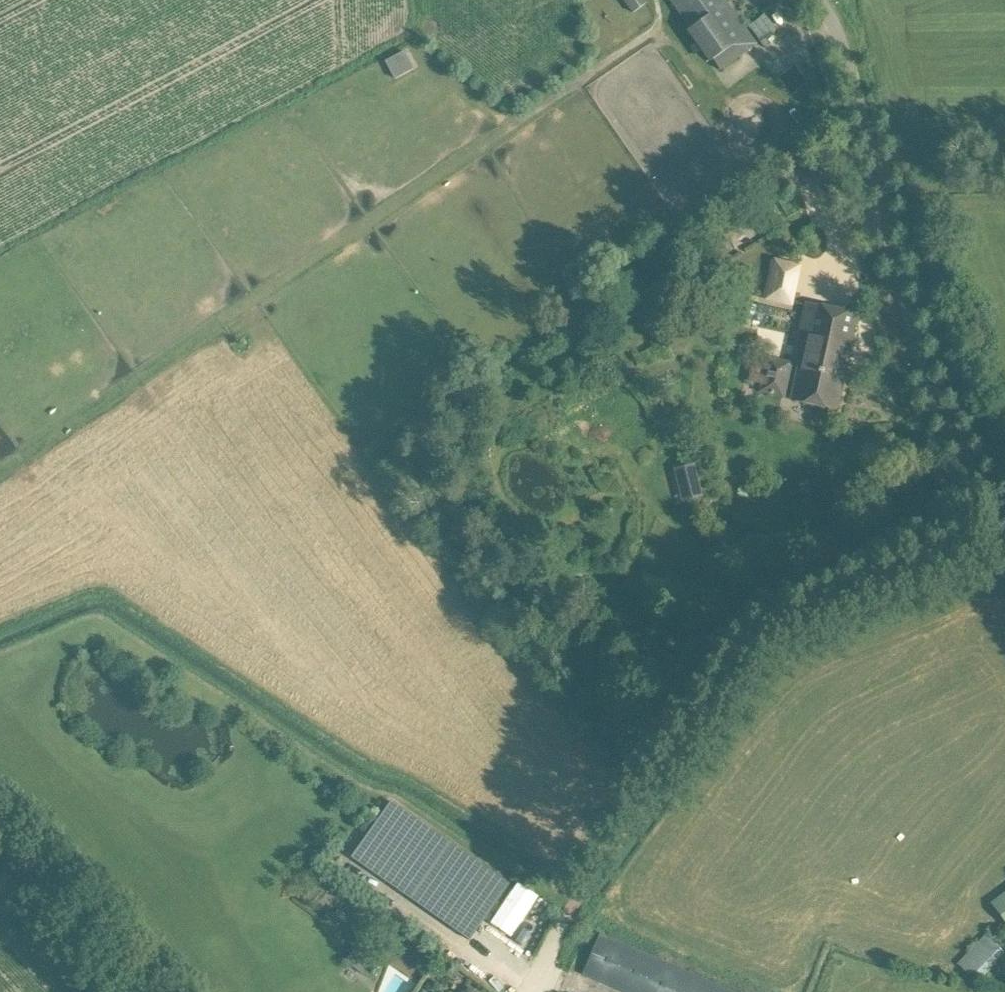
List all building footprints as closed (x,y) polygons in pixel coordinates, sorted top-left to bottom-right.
[(646,2),(645,0),(625,0),(633,11),(646,2)] [(685,20),(720,69),(756,43),(725,0),(663,0),(662,1),(678,24),(685,20)] [(767,33),(784,23),(774,7),(758,17),(767,33)] [(409,49),(389,59),(398,77),(418,67),(409,49)] [(773,261),(766,296),(790,302),(797,266),(773,261)] [(807,303),(803,323),(800,334),(806,335),(792,399),(826,407),(824,417),(831,418),(833,408),(836,409),(856,314),(807,303)] [(769,357),(767,363),(753,360),(749,380),(763,382),(761,391),(782,396),(790,362),(769,357)] [(674,467),(683,501),(705,495),(696,461),(674,467)] [(528,897),(509,883),(391,800),(351,857),(469,940),(488,913),(495,918),(509,899),(514,903),(516,902),(522,906),(528,897)] [(1004,921),(1004,890),(990,901),(1004,921)] [(978,979),(1004,954),(1004,948),(990,932),(960,960),(978,979)] [(582,973),(601,981),(625,991),(732,991),(618,942),(599,934),(582,973)] [(360,938),(344,960),(361,972),(377,951),(360,938)]
